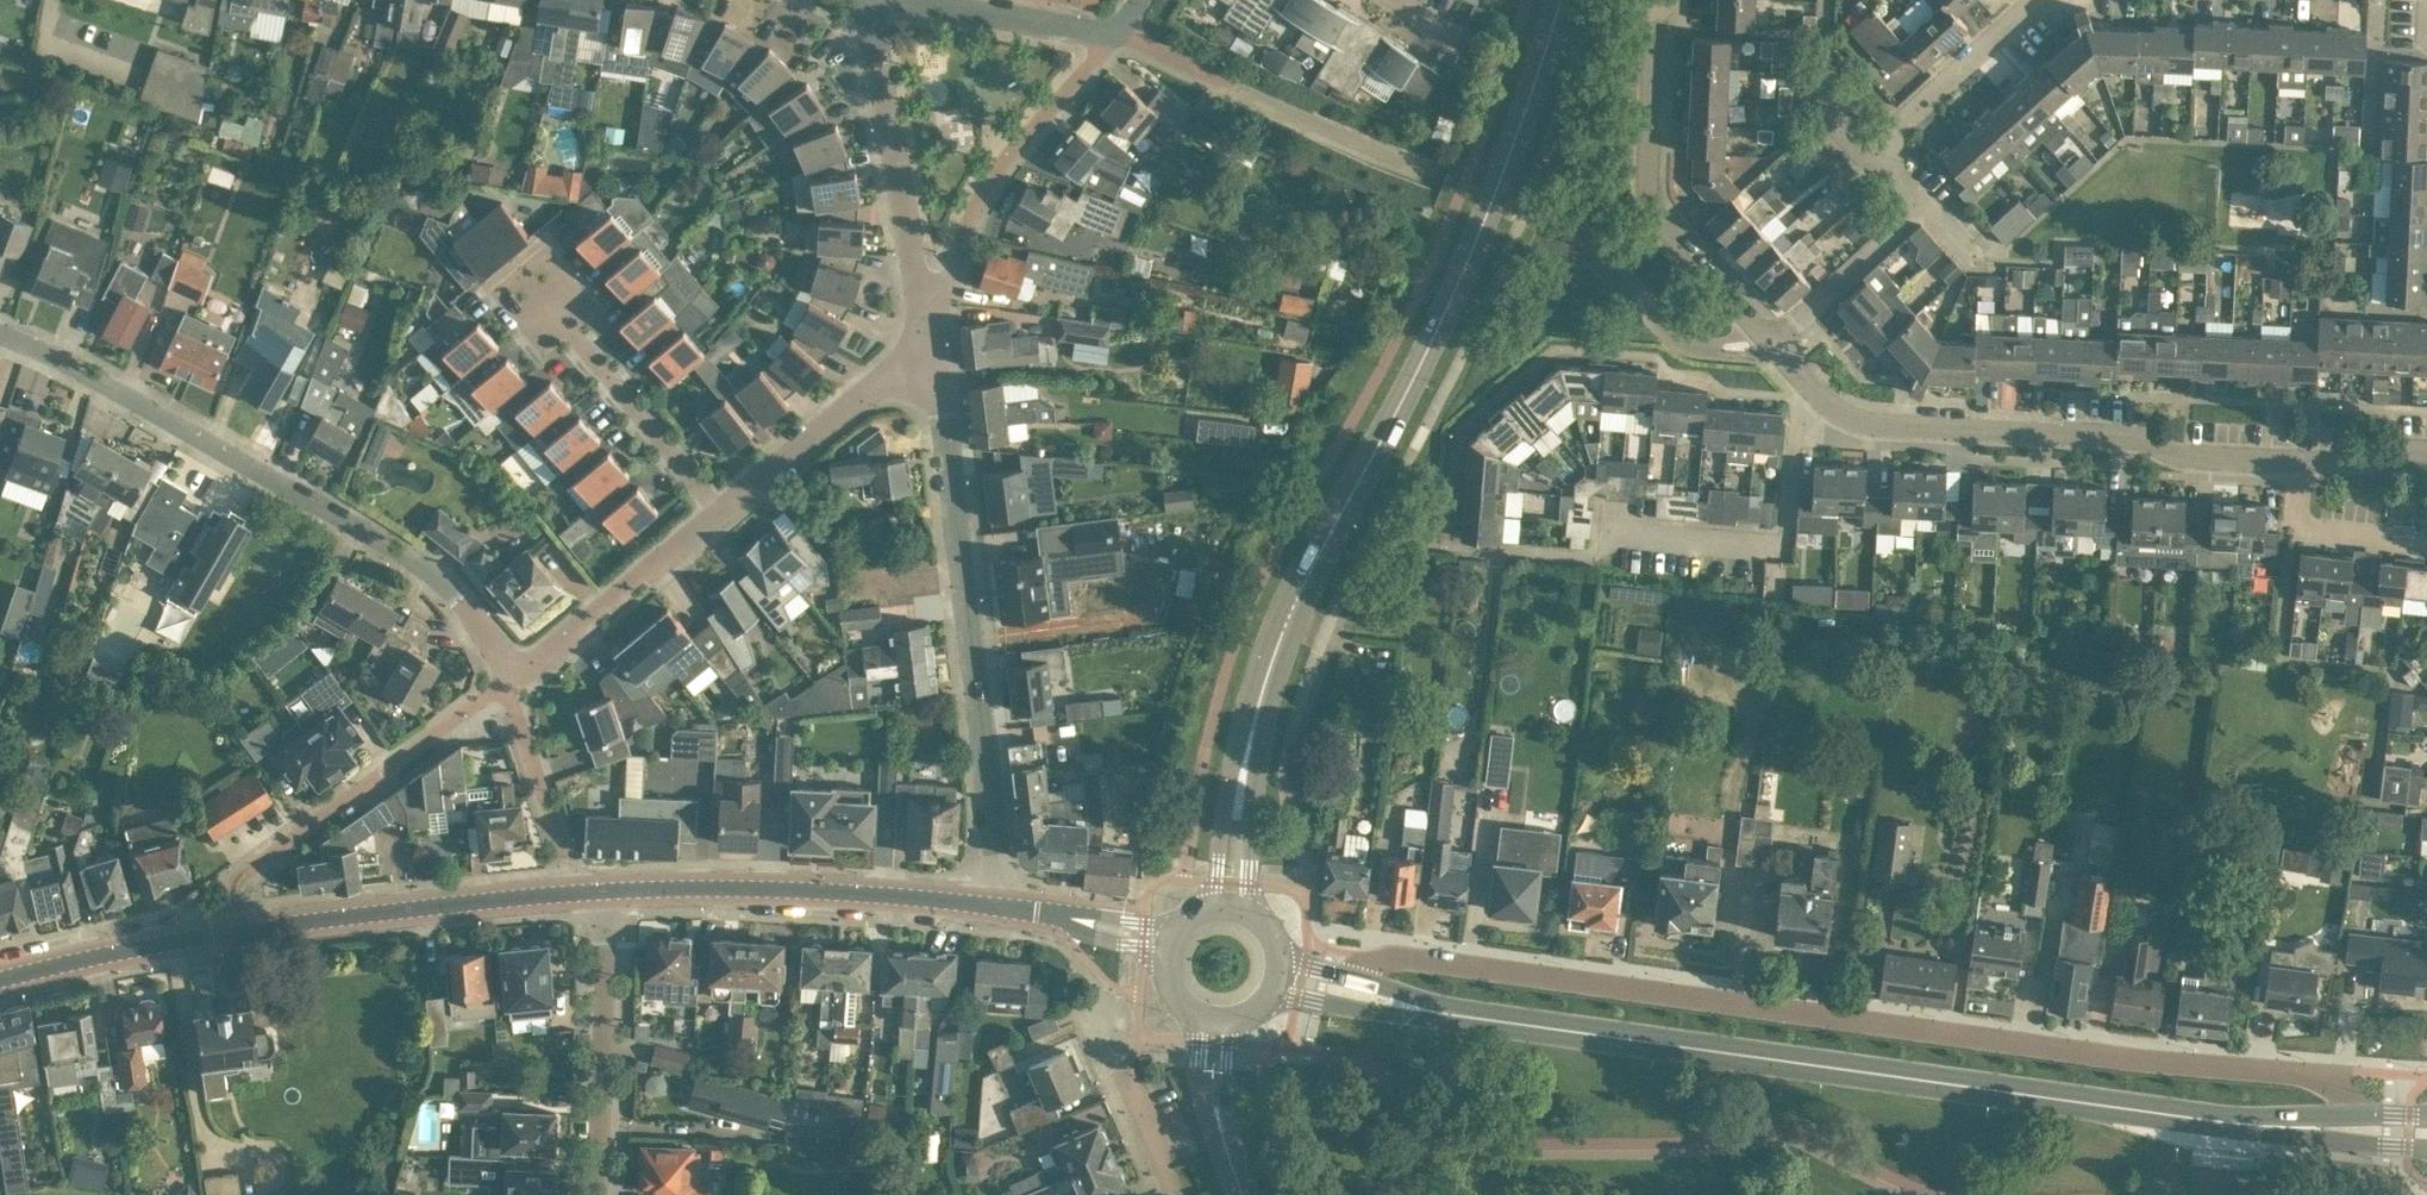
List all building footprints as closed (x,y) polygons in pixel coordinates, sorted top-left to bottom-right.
[(186,16),(185,18),(211,26),(216,0),(191,0),(186,16)] [(290,0),(231,0),(230,9),(257,15),(259,8),(288,13),(290,0)] [(303,16),(320,19),(323,0),(306,0),(303,16)] [(320,19),(336,22),(340,0),(323,0),(320,19)] [(395,23),(403,24),(407,0),(375,0),(374,3),(387,6),(385,20),(379,19),(375,43),(391,45),(395,23)] [(421,27),(425,0),(407,0),(403,24),(421,27)] [(488,18),(520,23),(524,3),(526,3),(526,0),(491,0),(488,18)] [(554,81),(561,56),(563,56),(573,0),(542,0),(539,17),(557,20),(551,53),(545,52),(541,79),(554,81)] [(554,81),(548,101),(574,106),(578,85),(573,84),(583,24),(600,27),(602,12),(604,0),(573,0),(563,56),(561,56),(554,81)] [(1232,2),(1223,15),(1242,27),(1258,0),(1228,0),(1232,2)] [(1306,25),(1322,0),(1258,0),(1242,27),(1259,38),(1278,8),(1306,25)] [(1330,82),(1335,85),(1374,22),(1340,1),(1337,6),(1328,0),(1322,0),(1306,25),(1336,44),(1317,74),(1330,82)] [(1718,24),(1754,26),(1755,0),(1719,0),(1718,24)] [(1862,0),(1858,0),(1854,4),(1862,13),(1869,7),(1862,0)] [(1956,13),(1944,0),(1926,0),(1933,8),(1922,19),(1946,46),(1968,26),(1956,13)] [(1970,0),(1944,0),(1956,13),(1970,0)] [(612,6),(606,42),(604,42),(601,67),(648,73),(649,63),(651,49),(652,49),(653,44),(658,7),(659,5),(627,1),(626,8),(612,6)] [(1470,15),(1484,20),(1488,9),(1475,4),(1470,15)] [(469,14),(466,13),(451,6),(433,48),(451,56),(469,14)] [(658,7),(653,44),(693,57),(707,18),(707,16),(678,6),(675,13),(658,7)] [(1851,27),(1856,33),(1890,71),(1911,52),(1884,22),(1886,21),(1873,6),(1869,11),(1851,27)] [(2081,30),(2048,60),(2080,96),(2091,86),(2085,78),(2100,65),(2121,66),(2121,74),(2136,75),(2138,27),(2094,25),(2087,6),(2074,11),(2081,30)] [(1804,28),(1817,29),(1818,14),(1804,13),(1804,28)] [(1924,66),(1946,46),(1922,19),(1909,30),(1894,13),(1886,21),(1884,22),(1911,52),(1924,66)] [(723,28),(707,18),(693,57),(688,74),(719,93),(724,84),(729,75),(730,76),(752,39),(753,38),(726,21),(723,28)] [(2194,23),(2194,30),(2195,30),(2194,62),(2195,62),(2222,63),(2224,20),(2212,19),(2212,24),(2194,23)] [(2222,63),(2251,64),(2253,26),(2235,25),(2236,20),(2224,20),(2222,63)] [(1374,22),(1335,85),(1353,96),(1372,66),(1401,85),(1424,99),(1440,73),(1417,59),(1419,57),(1405,48),(1408,44),(1374,22)] [(2251,64),(2278,66),(2279,66),(2281,23),(2269,22),(2269,27),(2253,26),(2251,64)] [(2164,68),(2167,24),(2155,23),(2154,28),(2138,27),(2136,75),(2136,80),(2163,81),(2164,68)] [(2293,23),(2281,23),(2279,66),(2278,66),(2277,85),(2306,86),(2307,67),(2309,29),(2293,28),(2293,23)] [(536,26),(522,24),(510,57),(529,60),(531,60),(536,26)] [(1212,39),(1226,48),(1235,33),(1221,24),(1212,39)] [(2178,25),(2167,24),(2164,68),(2194,69),(2195,62),(2194,62),(2195,30),(2194,30),(2178,29),(2178,25)] [(2326,30),(2309,29),(2307,67),(2336,68),(2338,26),(2326,25),(2326,30)] [(2338,26),(2336,68),(2365,70),(2367,32),(2350,31),(2350,26),(2338,26)] [(1255,44),(1238,34),(1231,46),(1248,56),(1255,44)] [(1729,66),(1731,37),(1695,36),(1693,61),(1687,61),(1687,69),(1693,69),(1691,93),(1728,95),(1729,66)] [(729,75),(724,84),(752,111),(765,97),(792,70),(793,69),(770,47),(765,52),(752,39),(730,76),(729,75)] [(1772,54),(1773,40),(1762,39),(1761,54),(1772,54)] [(1772,54),(1772,69),(1794,70),(1795,41),(1773,40),(1772,54)] [(330,76),(331,77),(332,75),(331,74),(340,50),(324,44),(306,95),(322,100),(330,76)] [(201,120),(210,65),(203,62),(159,46),(142,94),(140,98),(201,120)] [(331,77),(346,82),(355,55),(340,50),(331,74),(332,75),(331,77)] [(2383,82),(2426,84),(2426,60),(2385,58),(2383,82)] [(2086,129),(2071,113),(2084,100),(2080,96),(2048,60),(2036,71),(2033,67),(2024,74),(2053,107),(2053,108),(2062,118),(2072,128),(2079,136),(2086,129)] [(792,70),(765,97),(788,132),(792,129),(824,109),(825,108),(808,81),(802,85),(792,70)] [(1330,82),(1317,74),(1310,85),(1324,91),(1330,82)] [(2064,136),(2072,128),(2062,118),(2053,108),(2053,107),(2024,74),(2015,83),(2019,86),(2006,97),(2031,126),(2042,137),(2041,138),(2044,142),(2058,129),(2064,136)] [(2221,77),(2212,77),(2212,92),(2221,92),(2221,77)] [(2161,96),(2163,96),(2164,83),(2155,82),(2154,95),(2161,96)] [(2334,97),(2335,83),(2326,82),(2325,97),(2334,97)] [(2382,106),(2426,109),(2426,84),(2383,82),(2382,106)] [(1165,141),(1173,132),(1188,113),(1159,89),(1148,102),(1126,83),(1103,111),(1137,139),(1148,126),(1165,141)] [(2164,83),(2163,96),(2172,96),(2174,83),(2164,83)] [(2334,97),(2344,98),(2345,84),(2335,83),(2334,97)] [(1793,98),(1793,84),(1781,84),(1780,98),(1793,98)] [(287,112),(291,97),(273,92),(270,107),(287,112)] [(1689,152),(1694,152),(1725,153),(1728,95),(1691,93),(1690,118),(1684,118),(1684,126),(1690,126),(1689,152)] [(2027,151),(2031,148),(2020,136),(2031,126),(2006,97),(1994,109),(1990,105),(1982,113),(2021,157),(2027,151)] [(1792,113),(1793,98),(1780,98),(1779,112),(1792,113)] [(426,104),(414,100),(410,111),(422,116),(426,104)] [(2381,131),(2426,133),(2426,109),(2382,106),(2381,131)] [(220,110),(213,109),(205,107),(202,122),(217,125),(218,124),(220,110)] [(807,169),(812,167),(847,153),(848,153),(837,123),(830,126),(824,109),(792,129),(796,139),(807,169)] [(1964,136),(1989,164),(2000,154),(2014,169),(2023,161),(2020,158),(2021,157),(1982,113),(1973,121),(1976,125),(1964,136)] [(245,123),(240,137),(260,144),(264,120),(249,114),(245,123)] [(396,125),(367,114),(358,137),(387,148),(396,125)] [(1215,128),(1199,114),(1187,128),(1203,141),(1215,128)] [(1087,115),(1077,126),(1093,141),(1103,130),(1087,115)] [(1460,121),(1446,115),(1437,136),(1452,142),(1460,121)] [(2247,140),(2248,121),(2228,120),(2227,139),(2247,140)] [(668,131),(656,127),(641,122),(637,148),(661,152),(668,131)] [(626,126),(607,123),(604,142),(623,145),(626,126)] [(2284,141),(2303,142),(2304,124),(2285,123),(2284,141)] [(2347,143),(2348,124),(2334,123),(2333,142),(2347,143)] [(473,156),(482,130),(461,124),(453,149),(473,156)] [(2264,126),(2248,125),(2247,140),(2263,141),(2264,126)] [(1758,140),(1773,141),(1774,127),(1758,126),(1758,140)] [(1052,155),(1070,171),(1081,180),(1083,179),(1116,194),(1122,183),(1129,167),(1135,156),(1125,148),(1107,133),(1096,145),(1075,128),(1052,155)] [(1206,140),(1225,156),(1236,144),(1217,128),(1206,140)] [(2115,138),(2107,130),(2101,136),(2109,144),(2115,138)] [(2393,157),(2393,156),(2426,158),(2426,133),(2381,131),(2380,156),(2393,157)] [(680,155),(689,141),(677,134),(668,148),(680,155)] [(1988,187),(1978,175),(1989,164),(1964,136),(1951,147),(1948,144),(1939,152),(1968,184),(1960,191),(1970,203),(1988,187)] [(112,145),(103,170),(129,179),(137,154),(112,145)] [(695,165),(701,154),(689,147),(683,158),(695,165)] [(2067,166),(2077,177),(2093,162),(2083,151),(2067,166)] [(1693,182),(1718,209),(1732,196),(1741,188),(1735,182),(1724,169),(1725,153),(1694,152),(1693,182)] [(849,172),(847,153),(812,167),(813,177),(817,208),(822,207),(859,202),(861,201),(856,170),(849,172)] [(2349,183),(2350,156),(2337,155),(2336,183),(2349,183)] [(2393,156),(2393,157),(2392,185),(2426,187),(2426,158),(2393,156)] [(505,167),(472,162),(469,183),(502,188),(505,167)] [(548,166),(529,163),(525,190),(578,198),(583,170),(564,167),(562,174),(547,172),(548,166)] [(2055,171),(2068,185),(2077,177),(2067,166),(2064,163),(2055,171)] [(414,195),(417,187),(401,181),(401,182),(395,197),(411,203),(414,195)] [(734,192),(729,181),(720,186),(725,197),(734,192)] [(1085,225),(1086,224),(1119,236),(1126,214),(1129,205),(1080,188),(1077,197),(1065,190),(1062,194),(1048,186),(1045,191),(1029,182),(1013,210),(1045,229),(1065,241),(1076,219),(1085,225)] [(1835,183),(1826,191),(1833,199),(1842,191),(1835,183)] [(2392,185),(2376,184),(2375,214),(2390,214),(2390,213),(2426,215),(2426,187),(2392,185)] [(1770,185),(1760,193),(1769,202),(1778,194),(1782,191),(1777,185),(1770,185)] [(575,223),(603,200),(594,189),(566,212),(575,223)] [(427,190),(424,199),(421,207),(420,208),(450,219),(456,200),(427,190)] [(723,198),(717,190),(710,200),(717,206),(723,198)] [(2042,190),(2025,205),(2035,216),(2052,201),(2042,190)] [(1726,241),(1769,202),(1760,193),(1743,208),(1732,196),(1718,209),(1707,219),(1726,241)] [(603,200),(575,223),(584,234),(579,239),(599,263),(604,259),(633,235),(644,226),(654,217),(651,213),(652,212),(638,196),(617,194),(617,196),(613,196),(612,202),(608,206),(603,200)] [(1786,203),(1778,194),(1769,202),(1778,211),(1786,203)] [(744,217),(738,197),(724,201),(730,221),(744,217)] [(2336,211),(2350,212),(2350,197),(2336,197),(2336,211)] [(483,274),(507,254),(479,220),(460,198),(447,229),(483,272),(481,273),(483,274)] [(503,200),(479,220),(507,254),(532,233),(531,232),(530,233),(503,200)] [(858,220),(859,202),(822,207),(821,221),(814,221),(807,228),(805,248),(819,249),(824,249),(861,252),(863,252),(865,221),(858,220)] [(1746,262),(1772,239),(1760,226),(1778,211),(1769,202),(1726,241),(1746,262)] [(150,208),(131,203),(127,220),(146,225),(150,208)] [(1336,219),(1345,224),(1351,212),(1342,207),(1336,219)] [(2350,212),(2336,211),(2335,228),(2349,229),(2350,212)] [(1861,212),(1847,225),(1858,236),(1872,223),(1861,212)] [(5,248),(21,254),(32,224),(2,213),(0,218),(0,262),(5,248)] [(2390,214),(2375,214),(2374,241),(2426,243),(2426,215),(2390,213),(2390,214)] [(2006,243),(2025,225),(2016,214),(1996,232),(2006,243)] [(776,229),(777,218),(761,216),(760,227),(776,229)] [(96,289),(84,285),(89,271),(90,272),(90,271),(94,273),(107,241),(56,221),(47,242),(52,244),(48,253),(47,253),(34,288),(35,288),(48,293),(72,303),(73,299),(89,306),(96,289)] [(1925,266),(1944,248),(1922,223),(1909,234),(1919,245),(1916,256),(1925,266)] [(281,224),(258,292),(289,302),(312,234),(281,224)] [(672,259),(644,226),(633,235),(604,259),(613,270),(608,274),(628,298),(633,294),(662,270),(672,259)] [(1772,239),(1746,262),(1765,284),(1808,245),(1799,235),(1782,250),(1772,239)] [(2374,241),(2373,241),(2369,241),(2368,254),(2388,255),(2388,270),(2425,272),(2426,256),(2426,243),(2374,241)] [(2063,262),(2075,262),(2093,263),(2094,244),(2081,243),(2076,244),(2064,243),(2063,262)] [(1808,245),(1765,284),(1785,305),(1811,282),(1799,269),(1816,254),(1808,245)] [(2140,263),(2140,247),(2122,246),(2122,262),(2140,263)] [(2207,271),(2208,250),(2179,248),(2178,270),(2207,271)] [(856,270),(861,252),(824,249),(820,259),(811,289),(816,291),(852,301),(854,302),(863,272),(856,270)] [(1037,281),(1086,293),(1087,291),(1093,266),(1094,265),(1030,249),(1027,259),(1010,253),(1009,258),(991,252),(981,283),(1017,295),(1017,294),(1028,298),(1033,295),(1037,281)] [(151,275),(170,284),(179,259),(164,251),(151,275)] [(693,301),(675,278),(690,266),(678,252),(672,259),(662,270),(633,294),(642,305),(622,321),(642,345),(648,341),(676,317),(675,316),(693,301)] [(731,264),(733,260),(729,254),(725,252),(722,261),(731,264)] [(2346,254),(2333,253),(2333,268),(2345,269),(2346,254)] [(180,257),(179,259),(170,284),(169,286),(192,296),(204,302),(214,272),(202,267),(180,257)] [(335,257),(328,270),(340,276),(344,268),(347,263),(335,257)] [(1963,268),(1954,258),(1939,271),(1949,282),(1963,268)] [(149,273),(126,260),(108,295),(109,295),(109,294),(122,301),(107,330),(130,342),(141,321),(150,303),(138,296),(149,273)] [(303,261),(292,296),(304,300),(316,265),(303,261)] [(2064,267),(2048,266),(2047,280),(2063,281),(2064,267)] [(2012,284),(2035,285),(2036,268),(2014,267),(2012,284)] [(2425,272),(2388,270),(2386,300),(2426,301),(2426,290),(2425,289),(2425,272)] [(249,312),(258,288),(217,273),(208,296),(249,312)] [(1993,275),(1979,275),(1979,284),(1993,284),(1993,275)] [(2290,295),(2290,277),(2271,276),(2270,294),(2290,295)] [(1847,321),(1854,329),(1886,301),(1901,287),(1892,277),(1877,291),(1868,280),(1867,279),(1838,305),(1850,318),(1847,321)] [(2320,292),(2320,278),(2291,277),(2291,291),(2320,292)] [(2347,300),(2347,298),(2349,278),(2332,277),(2330,298),(2347,300)] [(1903,298),(1914,288),(1908,281),(1901,287),(1897,291),(1903,298)] [(2177,312),(2162,311),(2163,291),(2150,290),(2149,310),(2149,311),(2148,311),(2145,373),(2157,373),(2157,369),(2174,370),(2176,331),(2177,312)] [(843,317),(852,301),(816,291),(811,299),(796,327),(800,329),(833,347),(834,348),(850,321),(843,317)] [(2090,323),(2091,308),(2092,297),(2076,296),(2075,319),(2062,318),(2060,373),(2076,374),(2076,379),(2088,379),(2090,337),(2090,323)] [(362,305),(348,299),(339,321),(354,327),(362,305)] [(676,317),(648,341),(657,352),(651,356),(671,381),(692,364),(705,352),(690,334),(709,316),(693,301),(675,316),(676,317)] [(1905,322),(1905,321),(1886,301),(1854,329),(1862,338),(1866,335),(1878,348),(1888,338),(1905,322)] [(423,347),(424,348),(465,314),(455,303),(427,326),(436,337),(423,347)] [(1092,321),(1111,324),(1114,306),(1095,303),(1092,321)] [(2197,319),(2205,319),(2206,304),(2197,303),(2197,319)] [(2214,304),(2206,304),(2205,319),(2214,319),(2214,304)] [(1916,311),(1905,321),(1905,322),(1888,338),(1917,370),(1909,388),(1921,394),(1930,376),(1974,378),(1975,369),(1974,369),(1976,331),(1961,330),(1960,339),(1940,338),(1926,322),(1933,316),(1923,305),(1916,311)] [(253,331),(238,357),(254,366),(241,389),(272,407),(294,369),(314,335),(263,306),(263,307),(255,328),(253,331)] [(2253,321),(2262,321),(2263,306),(2254,306),(2253,321)] [(2091,308),(2090,323),(2101,323),(2101,308),(2091,308)] [(2149,310),(2136,309),(2134,311),(2133,329),(2118,328),(2118,338),(2116,367),(2118,367),(2134,368),(2133,372),(2145,373),(2148,311),(2149,311),(2149,310)] [(172,342),(162,363),(214,387),(224,365),(231,351),(229,351),(237,333),(186,310),(178,327),(176,331),(172,342)] [(2005,312),(1996,311),(1977,310),(1976,331),(1974,369),(1975,369),(1991,370),(1991,374),(2003,375),(2005,312)] [(2018,313),(2005,312),(2003,375),(2014,376),(2014,371),(2030,372),(2032,372),(2034,314),(2018,313)] [(1185,315),(1184,315),(1168,313),(1166,329),(1183,331),(1185,315)] [(2060,373),(2062,318),(2046,317),(2047,314),(2034,313),(2034,314),(2032,372),(2030,372),(2030,376),(2043,377),(2043,372),(2050,373),(2060,373)] [(452,384),(494,350),(499,345),(479,321),(474,325),(465,314),(424,348),(451,384),(452,384)] [(2319,315),(2318,338),(2319,338),(2317,367),(2318,367),(2341,368),(2344,316),(2319,315)] [(1311,322),(1288,316),(1284,334),(1306,340),(1311,322)] [(2341,368),(2365,369),(2368,318),(2344,316),(2341,368)] [(1058,338),(1075,341),(1109,345),(1111,325),(1061,318),(1058,338)] [(2392,319),(2368,318),(2365,369),(2390,371),(2392,319)] [(2416,320),(2392,319),(2390,371),(2413,372),(2416,320)] [(962,363),(993,360),(993,366),(1041,360),(1038,333),(1012,336),(1011,322),(1008,322),(1008,320),(957,326),(962,363)] [(2416,320),(2413,372),(2426,372),(2426,321),(2416,320)] [(2262,323),(2261,335),(2259,374),(2260,374),(2276,374),(2276,379),(2288,380),(2290,337),(2290,324),(2262,323)] [(772,360),(800,385),(805,390),(826,366),(821,361),(833,347),(800,329),(772,360)] [(2190,375),(2203,376),(2205,333),(2176,331),(2174,370),(2191,370),(2190,375)] [(2233,334),(2205,333),(2203,376),(2214,376),(2214,371),(2231,372),(2233,334)] [(375,412),(377,406),(342,387),(341,389),(331,383),(350,347),(328,334),(307,389),(301,403),(322,416),(308,442),(341,460),(353,440),(357,433),(362,436),(365,438),(375,412)] [(2261,335),(2233,334),(2231,372),(2248,373),(2247,378),(2260,378),(2260,374),(2259,374),(2261,335)] [(2118,338),(2090,337),(2088,379),(2100,380),(2100,375),(2117,376),(2118,367),(2116,367),(2118,338)] [(2318,338),(2290,337),(2288,380),(2299,380),(2300,375),(2317,376),(2318,367),(2317,367),(2319,338),(2318,338)] [(716,362),(725,354),(715,342),(706,352),(716,362)] [(503,361),(494,350),(452,384),(451,384),(443,391),(461,402),(477,388),(495,408),(523,385),(528,380),(508,356),(503,361)] [(706,352),(705,352),(692,364),(708,381),(722,370),(716,362),(706,352)] [(1285,356),(1276,407),(1302,411),(1311,361),(1285,356)] [(785,397),(800,385),(772,360),(738,388),(761,417),(765,422),(790,403),(785,397)] [(1603,399),(1606,367),(1607,361),(1596,360),(1595,366),(1560,363),(1571,396),(1603,399)] [(1521,389),(1546,417),(1571,396),(1560,363),(1533,386),(1530,382),(1521,389)] [(1606,367),(1603,399),(1603,407),(1628,409),(1632,369),(1606,367)] [(1627,429),(1653,431),(1657,385),(1658,371),(1632,369),(1628,409),(1627,429)] [(388,378),(377,406),(375,412),(405,425),(415,419),(388,378)] [(423,406),(439,389),(429,379),(413,396),(423,406)] [(523,385),(495,408),(504,420),(498,425),(518,448),(567,408),(572,404),(552,379),(532,396),(523,385)] [(1005,399),(1003,381),(965,385),(969,416),(1036,406),(1037,418),(1037,420),(1057,421),(1055,403),(1041,395),(1030,396),(1005,399)] [(1681,388),(1657,385),(1653,431),(1652,439),(1677,442),(1681,388)] [(761,417),(738,388),(722,400),(702,416),(730,451),(754,431),(750,426),(761,417)] [(1677,442),(1702,444),(1704,429),(1706,404),(1707,404),(1708,394),(1708,390),(1681,388),(1677,442)] [(2389,388),(2389,398),(2400,398),(2400,388),(2389,388)] [(1531,441),(1532,440),(1543,452),(1560,436),(1557,432),(1557,431),(1546,417),(1521,389),(1502,406),(1525,434),(1531,441)] [(1704,429),(1702,444),(1728,446),(1732,406),(1707,404),(1706,404),(1704,429)] [(62,453),(57,451),(62,435),(26,422),(29,413),(8,405),(0,435),(0,467),(7,470),(5,474),(22,480),(46,489),(48,490),(62,453)] [(1036,406),(969,416),(972,444),(1010,439),(1008,423),(1033,420),(1037,420),(1037,418),(1036,406)] [(1498,416),(1471,439),(1501,455),(1525,434),(1502,406),(1494,412),(1498,416)] [(1757,408),(1732,406),(1728,446),(1727,459),(1753,462),(1755,448),(1754,448),(1757,408)] [(575,419),(567,408),(518,448),(518,449),(529,440),(543,457),(553,449),(567,467),(595,443),(601,439),(581,414),(575,419)] [(1784,410),(1758,408),(1754,448),(1771,449),(1769,463),(1779,464),(1784,410)] [(1200,415),(1197,438),(1254,445),(1257,422),(1200,415)] [(370,438),(386,445),(394,426),(393,425),(378,419),(370,438)] [(832,459),(834,483),(851,482),(851,479),(872,477),(874,493),(889,492),(912,489),(912,484),(915,480),(914,474),(910,471),(908,455),(884,458),(883,454),(889,454),(887,436),(880,427),(858,443),(860,456),(832,459)] [(457,440),(447,428),(435,438),(450,445),(457,440)] [(93,436),(81,457),(74,468),(82,472),(73,488),(66,484),(57,516),(65,521),(69,514),(88,524),(100,503),(92,498),(119,451),(93,436)] [(1501,455),(1471,439),(1468,475),(1462,474),(1461,485),(1467,486),(1467,485),(1498,488),(1498,487),(1501,455)] [(596,502),(625,478),(630,474),(610,450),(605,454),(595,443),(567,467),(596,502)] [(1236,445),(1233,465),(1252,467),(1254,448),(1236,445)] [(121,514),(135,521),(158,481),(145,473),(148,467),(119,451),(92,498),(100,503),(108,507),(116,492),(129,499),(121,514)] [(1089,457),(1054,453),(1052,471),(1087,475),(1089,457)] [(1604,498),(1621,499),(1623,472),(1608,471),(1609,461),(1597,460),(1596,475),(1594,492),(1604,493),(1604,497),(1604,498)] [(1838,531),(1839,508),(1841,465),(1815,463),(1813,491),(1800,490),(1798,529),(1838,531)] [(1635,494),(1646,495),(1648,480),(1647,480),(1648,466),(1637,465),(1636,473),(1623,472),(1621,499),(1635,500),(1635,494)] [(1841,465),(1839,508),(1857,509),(1856,522),(1877,523),(1878,523),(1880,494),(1866,494),(1867,466),(1841,465)] [(1024,467),(986,472),(991,517),(1029,512),(1024,467)] [(1893,495),(1880,494),(1878,523),(1877,523),(1877,531),(1900,532),(1918,533),(1918,526),(1919,526),(1921,469),(1894,467),(1893,495)] [(1935,514),(1935,527),(1938,527),(1937,535),(1959,536),(1959,507),(1960,499),(1946,498),(1947,470),(1921,469),(1919,513),(1935,514)] [(162,571),(171,576),(206,519),(179,503),(187,490),(161,474),(158,481),(135,521),(158,534),(153,544),(172,554),(162,571)] [(1589,491),(1590,474),(1584,474),(1575,482),(1574,490),(1589,491)] [(625,478),(596,502),(560,531),(573,547),(609,518),(625,537),(659,509),(639,485),(634,489),(625,478)] [(1657,496),(1656,516),(1671,517),(1673,492),(1658,491),(1658,481),(1648,480),(1646,495),(1657,496)] [(1959,507),(1959,536),(1978,537),(1978,544),(1997,545),(1998,525),(2000,481),(1974,480),(1973,507),(1959,507)] [(2027,482),(2000,481),(1998,525),(2016,526),(2016,539),(2036,540),(2036,547),(2038,547),(2040,511),(2025,510),(2027,482)] [(2077,555),(2077,550),(2081,485),(2054,484),(2052,511),(2040,511),(2038,547),(2051,548),(2055,554),(2077,555)] [(1504,512),(1507,488),(1498,487),(1498,488),(1467,485),(1467,486),(1465,511),(1504,514),(1504,512)] [(2107,486),(2081,485),(2077,550),(2090,551),(2095,546),(2095,543),(2118,544),(2119,523),(2119,515),(2105,514),(2107,486)] [(1164,490),(1167,510),(1195,507),(1193,487),(1164,490)] [(1725,496),(1724,496),(1722,521),(1735,522),(1736,517),(1749,518),(1750,494),(1739,493),(1739,489),(1725,488),(1725,496)] [(1588,507),(1589,496),(1574,494),(1573,505),(1567,505),(1566,520),(1592,522),(1593,507),(1588,507)] [(1707,520),(1722,521),(1724,496),(1709,495),(1708,500),(1699,499),(1697,515),(1707,515),(1707,520)] [(2117,561),(2158,563),(2161,497),(2133,496),(2132,524),(2119,523),(2118,544),(2117,561)] [(2195,565),(2195,563),(2198,563),(2199,527),(2185,526),(2186,499),(2161,497),(2158,563),(2195,565)] [(1699,499),(1687,498),(1686,514),(1697,515),(1699,499)] [(2236,565),(2236,559),(2237,546),(2238,546),(2240,501),(2213,500),(2212,528),(2199,527),(2198,563),(2236,565)] [(2266,503),(2240,501),(2238,546),(2237,546),(2236,559),(2254,559),(2254,561),(2276,562),(2278,531),(2264,530),(2266,503)] [(1758,519),(1760,504),(1750,503),(1749,518),(1758,519)] [(425,527),(427,529),(460,555),(476,536),(440,507),(440,508),(425,527)] [(171,576),(174,578),(169,587),(171,588),(196,602),(209,581),(217,586),(252,529),(244,524),(245,523),(222,510),(221,512),(213,508),(206,519),(171,576)] [(1462,537),(1502,540),(1504,514),(1465,511),(1462,537)] [(1119,517),(1074,522),(1077,552),(1123,547),(1119,517)] [(758,538),(789,575),(800,566),(823,583),(830,582),(827,559),(801,527),(790,537),(777,522),(776,523),(776,524),(761,537),(760,536),(758,538)] [(1174,589),(1191,593),(1204,533),(1188,530),(1174,589)] [(1571,535),(1570,546),(1584,547),(1585,536),(1571,535)] [(786,602),(800,590),(788,575),(789,575),(758,538),(738,554),(739,556),(740,555),(751,568),(739,578),(780,628),(793,617),(786,602)] [(505,564),(494,550),(487,541),(485,543),(468,558),(487,581),(485,582),(500,600),(505,596),(525,619),(545,603),(543,600),(561,585),(545,567),(528,545),(505,564)] [(2298,574),(2297,590),(2295,602),(2322,605),(2324,592),(2325,593),(2329,554),(2301,550),(2298,574)] [(996,560),(1003,619),(1049,614),(1041,554),(996,560)] [(2349,601),(2362,603),(2363,603),(2366,573),(2352,572),(2353,556),(2329,554),(2325,593),(2349,595),(2349,601)] [(2426,595),(2426,564),(2417,563),(2418,557),(2407,556),(2406,562),(2407,562),(2405,593),(2406,593),(2426,595)] [(1469,559),(1459,559),(1458,569),(1469,570),(1469,559)] [(2379,575),(2366,573),(2363,603),(2362,603),(2360,622),(2370,623),(2370,625),(2382,626),(2383,617),(2381,617),(2383,599),(2405,601),(2406,593),(2405,593),(2407,562),(2406,562),(2380,559),(2379,575)] [(313,585),(302,606),(298,613),(313,621),(314,620),(341,635),(348,623),(366,592),(337,575),(327,593),(313,585)] [(736,577),(734,576),(710,592),(711,593),(712,593),(721,606),(708,614),(743,669),(756,660),(745,625),(760,616),(759,614),(758,615),(734,578),(736,577)] [(1821,582),(1820,602),(1833,603),(1834,583),(1821,582)] [(1855,587),(1854,606),(1869,607),(1870,588),(1855,587)] [(395,609),(366,592),(348,623),(341,635),(342,636),(349,624),(376,640),(368,653),(381,661),(402,624),(390,617),(395,609)] [(1732,623),(1732,593),(1674,592),(1673,623),(1732,623)] [(826,597),(829,611),(840,609),(838,595),(826,597)] [(1875,618),(1902,619),(1902,604),(1888,603),(1876,602),(1875,618)] [(843,629),(883,625),(880,605),(840,609),(843,629)] [(684,626),(669,607),(643,629),(679,672),(677,674),(685,683),(687,682),(683,677),(707,657),(713,652),(708,646),(704,649),(693,636),(684,626)] [(178,636),(186,617),(163,608),(156,626),(178,636)] [(25,616),(7,610),(0,629),(18,635),(25,616)] [(409,612),(402,624),(381,661),(394,668),(382,688),(392,694),(412,706),(436,664),(425,657),(427,622),(409,612)] [(1941,622),(1952,623),(1952,612),(1942,612),(1941,622)] [(1977,614),(1977,625),(1991,625),(1991,614),(1977,614)] [(2231,637),(2247,638),(2248,622),(2232,621),(2231,637)] [(845,647),(848,663),(933,653),(929,622),(891,626),(893,645),(877,647),(876,643),(845,647)] [(1637,651),(1659,654),(1663,628),(1641,625),(1637,651)] [(623,660),(612,669),(633,697),(650,691),(652,695),(677,674),(679,672),(643,629),(615,651),(623,660)] [(2116,645),(2130,646),(2131,631),(2117,630),(2116,645)] [(2348,635),(2345,654),(2354,655),(2357,636),(2348,635)] [(2153,651),(2169,652),(2170,636),(2154,636),(2153,651)] [(1982,654),(1997,663),(2006,648),(1990,639),(1982,654)] [(2288,653),(2300,654),(2301,640),(2289,639),(2288,653)] [(773,714),(766,703),(743,669),(725,642),(713,652),(707,657),(711,661),(761,721),(773,714)] [(937,684),(933,653),(848,663),(849,673),(851,684),(896,678),(898,691),(900,691),(901,701),(938,697),(937,684)] [(1009,664),(1015,709),(1053,704),(1047,660),(1009,664)] [(81,667),(66,662),(61,677),(77,682),(81,667)] [(89,663),(82,680),(112,689),(117,679),(89,663)] [(2420,678),(2411,666),(2401,674),(2411,686),(2420,678)] [(577,707),(590,745),(626,734),(621,717),(637,711),(660,704),(652,695),(650,691),(633,697),(612,669),(601,678),(607,696),(577,707)] [(344,690),(330,671),(303,691),(315,707),(299,719),(339,774),(345,769),(347,764),(345,761),(351,757),(345,748),(355,740),(343,725),(348,722),(332,700),(344,690)] [(824,674),(815,679),(837,707),(853,706),(851,684),(849,673),(831,685),(824,674)] [(1392,720),(1393,712),(1396,684),(1396,680),(1373,677),(1369,717),(1392,720)] [(94,689),(79,684),(72,703),(83,707),(87,697),(91,698),(94,689)] [(2392,689),(2392,694),(2389,717),(2390,717),(2412,720),(2415,693),(2415,692),(2405,691),(2392,689)] [(801,711),(792,697),(787,690),(766,703),(773,714),(801,711)] [(2127,709),(2143,712),(2146,696),(2130,693),(2127,709)] [(1068,702),(1070,719),(1104,714),(1103,697),(1068,702)] [(241,736),(242,737),(256,756),(268,747),(285,769),(289,765),(300,780),(310,773),(317,782),(324,777),(327,780),(330,780),(339,774),(299,719),(282,732),(270,715),(241,736)] [(113,727),(113,721),(108,718),(103,718),(99,723),(99,729),(104,732),(110,732),(113,727)] [(672,755),(700,757),(701,728),(679,727),(673,732),(672,755)] [(700,757),(716,758),(716,757),(717,729),(701,728),(700,757)] [(1492,730),(1486,781),(1487,781),(1487,780),(1507,782),(1512,734),(1493,732),(1493,731),(1492,730)] [(409,827),(411,827),(431,825),(429,806),(456,803),(455,797),(468,796),(465,766),(463,743),(409,781),(410,791),(401,792),(399,788),(397,789),(398,789),(386,798),(396,814),(407,807),(409,823),(409,827)] [(1053,751),(1053,761),(1098,760),(1098,750),(1053,751)] [(747,758),(716,757),(716,758),(713,819),(723,819),(722,842),(758,844),(759,820),(760,778),(747,777),(747,758)] [(2421,775),(2409,773),(2410,765),(2384,762),(2380,798),(2405,802),(2406,802),(2407,794),(2419,795),(2421,775)] [(794,763),(776,763),(775,778),(793,779),(794,763)] [(1036,764),(1018,767),(1012,767),(1014,777),(1015,791),(1021,843),(1023,853),(1024,855),(1025,856),(1026,857),(1028,858),(1029,859),(1043,860),(1048,860),(1051,820),(1088,823),(1086,795),(1051,800),(1050,790),(1046,763),(1044,764),(1036,764)] [(625,791),(643,791),(643,765),(625,765),(625,791)] [(1086,795),(1088,823),(1105,824),(1100,768),(1098,768),(1083,770),(1084,780),(1086,795)] [(194,807),(200,815),(213,835),(271,797),(253,769),(194,807)] [(524,842),(526,837),(525,830),(530,829),(529,816),(523,816),(522,803),(515,803),(511,769),(494,770),(496,795),(494,792),(483,793),(479,797),(485,853),(513,850),(513,845),(520,844),(524,842)] [(897,782),(897,776),(880,776),(879,794),(896,794),(897,782)] [(1426,835),(1433,779),(1431,779),(1425,826),(1405,823),(1402,843),(1410,844),(1408,857),(1385,854),(1380,894),(1413,898),(1415,879),(1420,879),(1423,855),(1426,835)] [(1451,838),(1450,838),(1456,781),(1433,779),(1426,835),(1436,836),(1432,877),(1429,900),(1465,905),(1468,881),(1472,849),(1450,847),(1451,838)] [(957,784),(938,783),(917,783),(897,782),(896,794),(896,807),(914,808),(911,851),(934,852),(934,846),(941,848),(945,842),(955,843),(957,799),(956,799),(957,784)] [(871,800),(872,787),(833,785),(833,788),(832,839),(874,841),(876,801),(871,800)] [(832,839),(833,788),(795,786),(792,846),(832,847),(832,839)] [(1365,832),(1347,830),(1349,814),(1346,814),(1349,790),(1336,788),(1333,812),(1324,887),(1368,893),(1372,856),(1367,855),(1370,838),(1365,832)] [(588,814),(586,852),(679,855),(680,838),(697,839),(699,797),(620,794),(620,796),(621,796),(620,815),(588,814)] [(392,817),(409,823),(407,807),(396,814),(386,798),(386,797),(321,842),(324,859),(301,862),(305,889),(338,885),(339,888),(363,884),(360,860),(358,842),(392,817)] [(36,913),(28,876),(25,877),(21,857),(38,807),(16,799),(6,829),(0,827),(0,927),(27,918),(27,916),(36,913)] [(1757,816),(1769,817),(1771,803),(1760,801),(1757,816)] [(2403,811),(2391,810),(2389,824),(2401,826),(2402,812),(2403,811)] [(77,835),(80,826),(84,817),(67,811),(60,829),(77,835)] [(157,892),(158,887),(163,886),(162,883),(190,875),(184,852),(173,813),(154,819),(123,827),(135,869),(141,892),(146,891),(149,894),(157,892)] [(1741,813),(1740,830),(1736,862),(1751,864),(1755,831),(1757,816),(1741,813)] [(1755,831),(1772,833),(1774,818),(1769,817),(1757,816),(1755,831)] [(1856,818),(1854,833),(1864,835),(1866,819),(1856,818)] [(1877,875),(1904,879),(1905,879),(1907,879),(1910,855),(1914,822),(1881,818),(1873,875),(1877,875)] [(1051,820),(1048,860),(1075,863),(1075,865),(1075,868),(1076,871),(1077,873),(1078,875),(1080,878),(1082,880),(1082,883),(1084,886),(1088,844),(1089,829),(1088,823),(1051,820)] [(1495,884),(1492,908),(1534,913),(1536,890),(1539,871),(1539,867),(1541,851),(1521,848),(1523,828),(1524,826),(1502,823),(1497,862),(1495,884)] [(125,902),(123,897),(128,896),(121,873),(116,853),(108,852),(98,855),(94,860),(88,861),(86,855),(91,853),(87,840),(94,838),(90,824),(80,826),(77,835),(72,847),(88,901),(91,903),(94,902),(96,899),(103,897),(105,903),(110,901),(111,906),(119,906),(125,902)] [(2175,840),(2190,843),(2192,828),(2178,826),(2175,840)] [(1755,831),(1751,864),(1768,866),(1772,833),(1755,831)] [(2362,833),(2361,845),(2362,845),(2376,846),(2377,834),(2362,833)] [(2071,859),(2074,841),(2057,838),(2054,857),(2071,859)] [(2023,902),(2026,902),(2025,911),(2042,913),(2050,861),(2049,861),(2052,842),(2036,839),(2032,858),(2030,858),(2023,902)] [(2184,877),(2190,843),(2175,840),(2169,839),(2164,873),(2184,877)] [(28,875),(28,876),(36,913),(37,916),(60,911),(61,915),(78,911),(72,888),(62,841),(47,844),(53,870),(28,875)] [(1655,920),(1658,920),(1660,927),(1673,928),(1677,923),(1681,923),(1681,921),(1713,924),(1723,844),(1710,842),(1708,857),(1663,852),(1655,920)] [(1119,847),(1103,846),(1088,844),(1084,886),(1129,890),(1133,849),(1119,847)] [(2308,869),(2311,849),(2284,844),(2281,865),(2308,869)] [(2387,851),(2361,848),(2359,874),(2384,877),(2387,851)] [(1616,923),(1621,881),(1623,862),(1624,854),(1577,849),(1574,875),(1570,911),(1571,911),(1569,924),(1588,927),(1589,921),(1598,922),(1598,921),(1616,923)] [(1784,873),(1778,911),(1775,934),(1827,940),(1830,917),(1838,854),(1817,851),(1813,877),(1784,873)] [(2344,877),(2347,856),(2347,855),(2325,851),(2324,853),(2321,873),(2344,877)] [(2182,900),(2211,906),(2218,875),(2209,873),(2210,866),(2190,862),(2182,900)] [(2105,924),(2103,924),(2111,877),(2079,872),(2072,919),(2063,918),(2050,1003),(2048,1003),(2048,1005),(2085,1010),(2085,1009),(2083,1009),(2090,962),(2099,963),(2105,924)] [(2370,898),(2372,886),(2372,884),(2348,881),(2346,895),(2370,898)] [(2019,974),(2022,950),(2026,929),(1976,921),(1971,960),(1967,983),(1984,986),(1986,969),(2019,974)] [(2350,931),(2346,959),(2382,963),(2380,987),(2414,991),(2415,979),(2426,980),(2426,940),(2401,937),(2400,943),(2371,939),(2371,933),(2350,931)] [(666,995),(666,999),(698,1000),(700,965),(691,964),(692,936),(652,934),(650,974),(646,974),(646,994),(666,995)] [(2117,974),(2115,991),(2112,1014),(2159,1021),(2163,998),(2165,981),(2146,978),(2152,938),(2130,935),(2124,974),(2117,974)] [(712,996),(732,997),(746,998),(750,942),(738,941),(738,939),(716,937),(712,996)] [(2294,946),(2293,949),(2272,946),(2265,1002),(2312,1008),(2317,970),(2331,972),(2334,950),(2316,947),(2313,938),(2294,946)] [(750,942),(746,998),(780,1000),(782,960),(784,942),(761,941),(761,942),(750,942)] [(804,967),(803,981),(824,983),(822,1016),(835,1017),(839,946),(823,945),(820,942),(815,942),(812,944),(805,943),(804,967)] [(533,944),(531,946),(522,947),(519,945),(514,946),(511,948),(505,948),(510,1002),(512,1017),(554,1013),(552,998),(553,998),(548,944),(542,945),(539,943),(533,944)] [(839,946),(835,1017),(834,1021),(847,1022),(847,1021),(856,1022),(856,1021),(858,985),(869,986),(870,972),(872,948),(866,948),(863,945),(857,945),(854,947),(839,946)] [(899,1055),(913,1056),(920,951),(888,949),(886,973),(885,1002),(904,1003),(903,1022),(901,1021),(899,1055)] [(2234,992),(2240,951),(2225,949),(2223,965),(2206,962),(2205,976),(2199,975),(2183,972),(2181,984),(2179,1000),(2176,1024),(2227,1031),(2233,992),(2234,992)] [(449,969),(453,1016),(497,1011),(493,975),(489,975),(486,952),(464,954),(463,951),(443,953),(443,960),(442,960),(443,969),(449,969)] [(928,1046),(930,1023),(931,991),(952,991),(953,977),(954,953),(920,951),(913,1056),(914,1056),(915,1045),(928,1046)] [(1887,952),(1885,968),(1881,992),(1950,1001),(1953,978),(1956,963),(1887,952)] [(1027,997),(1026,1011),(1046,1013),(1049,984),(1030,983),(1032,962),(978,957),(976,993),(1027,997)] [(445,995),(427,996),(429,1017),(446,1015),(445,995)] [(121,1006),(127,1043),(163,1038),(158,1001),(155,1001),(154,1000),(150,996),(141,998),(138,1002),(138,1004),(121,1006)] [(0,1008),(0,1156),(5,1191),(28,1188),(16,1100),(35,1097),(32,1080),(39,1080),(31,1024),(27,1001),(0,1008)] [(269,1055),(274,1046),(272,1032),(265,1027),(252,1029),(249,1003),(192,1011),(196,1035),(204,1094),(226,1091),(223,1069),(237,1067),(236,1060),(269,1055)] [(38,1022),(44,1063),(48,1083),(77,1078),(76,1073),(98,1070),(97,1064),(89,1011),(67,1015),(68,1017),(38,1022)] [(745,1011),(731,1011),(729,1011),(728,1034),(729,1034),(728,1047),(742,1048),(743,1035),(745,1011)] [(743,1035),(757,1036),(758,1036),(760,1012),(745,1011),(743,1035)] [(833,1040),(858,1042),(860,1021),(856,1021),(856,1022),(847,1021),(847,1022),(834,1021),(833,1040)] [(818,1025),(816,1046),(832,1047),(833,1027),(818,1025)] [(957,1055),(958,1035),(939,1033),(937,1053),(932,1109),(952,1111),(957,1055)] [(992,1053),(997,1065),(998,1068),(1016,1061),(1007,1039),(989,1046),(992,1053)] [(657,1043),(652,1061),(686,1070),(690,1051),(657,1043)] [(1067,1049),(1045,1058),(1030,1065),(1043,1095),(1011,1109),(1020,1131),(1060,1113),(1055,1100),(1084,1088),(1067,1049)] [(648,1060),(639,1058),(638,1066),(646,1069),(648,1060)] [(476,1085),(477,1068),(462,1068),(461,1085),(476,1085)] [(791,1096),(790,1099),(698,1073),(689,1103),(762,1124),(762,1121),(787,1128),(786,1143),(841,1144),(841,1151),(866,1151),(867,1121),(861,1119),(861,1114),(843,1112),(826,1107),(826,1104),(825,1104),(816,1102),(791,1096)] [(116,1108),(114,1092),(113,1083),(99,1085),(103,1111),(116,1109),(116,1108)] [(459,1088),(458,1107),(492,1108),(493,1089),(459,1088)] [(825,1104),(827,1092),(827,1089),(817,1088),(816,1102),(825,1104)] [(114,1092),(116,1108),(132,1106),(130,1091),(114,1092)] [(843,1112),(861,1114),(864,1097),(827,1092),(825,1104),(826,1104),(826,1107),(843,1112)] [(869,1119),(886,1121),(888,1103),(871,1101),(869,1119)] [(527,1157),(528,1146),(553,1148),(553,1133),(556,1133),(557,1111),(536,1110),(536,1105),(515,1104),(515,1110),(499,1109),(499,1125),(492,1125),(491,1156),(517,1156),(527,1157)] [(906,1110),(888,1108),(887,1119),(904,1121),(906,1110)] [(1038,1187),(1113,1155),(1115,1154),(1114,1152),(1112,1153),(1099,1123),(1080,1131),(1078,1127),(1064,1133),(1066,1138),(1052,1145),(1050,1150),(1055,1163),(1031,1173),(1038,1187)] [(954,1144),(976,1146),(978,1127),(956,1125),(954,1144)] [(873,1136),(873,1149),(883,1149),(883,1136),(873,1136)] [(725,1161),(725,1145),(709,1145),(708,1160),(725,1161)] [(709,1181),(699,1181),(700,1152),(693,1151),(693,1148),(644,1146),(642,1188),(662,1189),(662,1190),(672,1191),(672,1194),(708,1194),(709,1181)] [(965,1151),(957,1159),(958,1174),(965,1180),(974,1180),(980,1173),(978,1158),(972,1152),(965,1151)] [(491,1156),(461,1155),(460,1181),(490,1183),(489,1194),(558,1194),(558,1188),(554,1187),(555,1168),(516,1166),(517,1156),(491,1156)] [(1107,1193),(1126,1185),(1113,1155),(1038,1187),(1035,1189),(1019,1194),(1108,1194),(1107,1193)] [(67,1180),(103,1182),(104,1161),(68,1159),(67,1180)] [(237,1171),(202,1176),(205,1194),(240,1194),(237,1171)] [(177,1190),(181,1194),(194,1194),(197,1193),(188,1182),(177,1190)]
